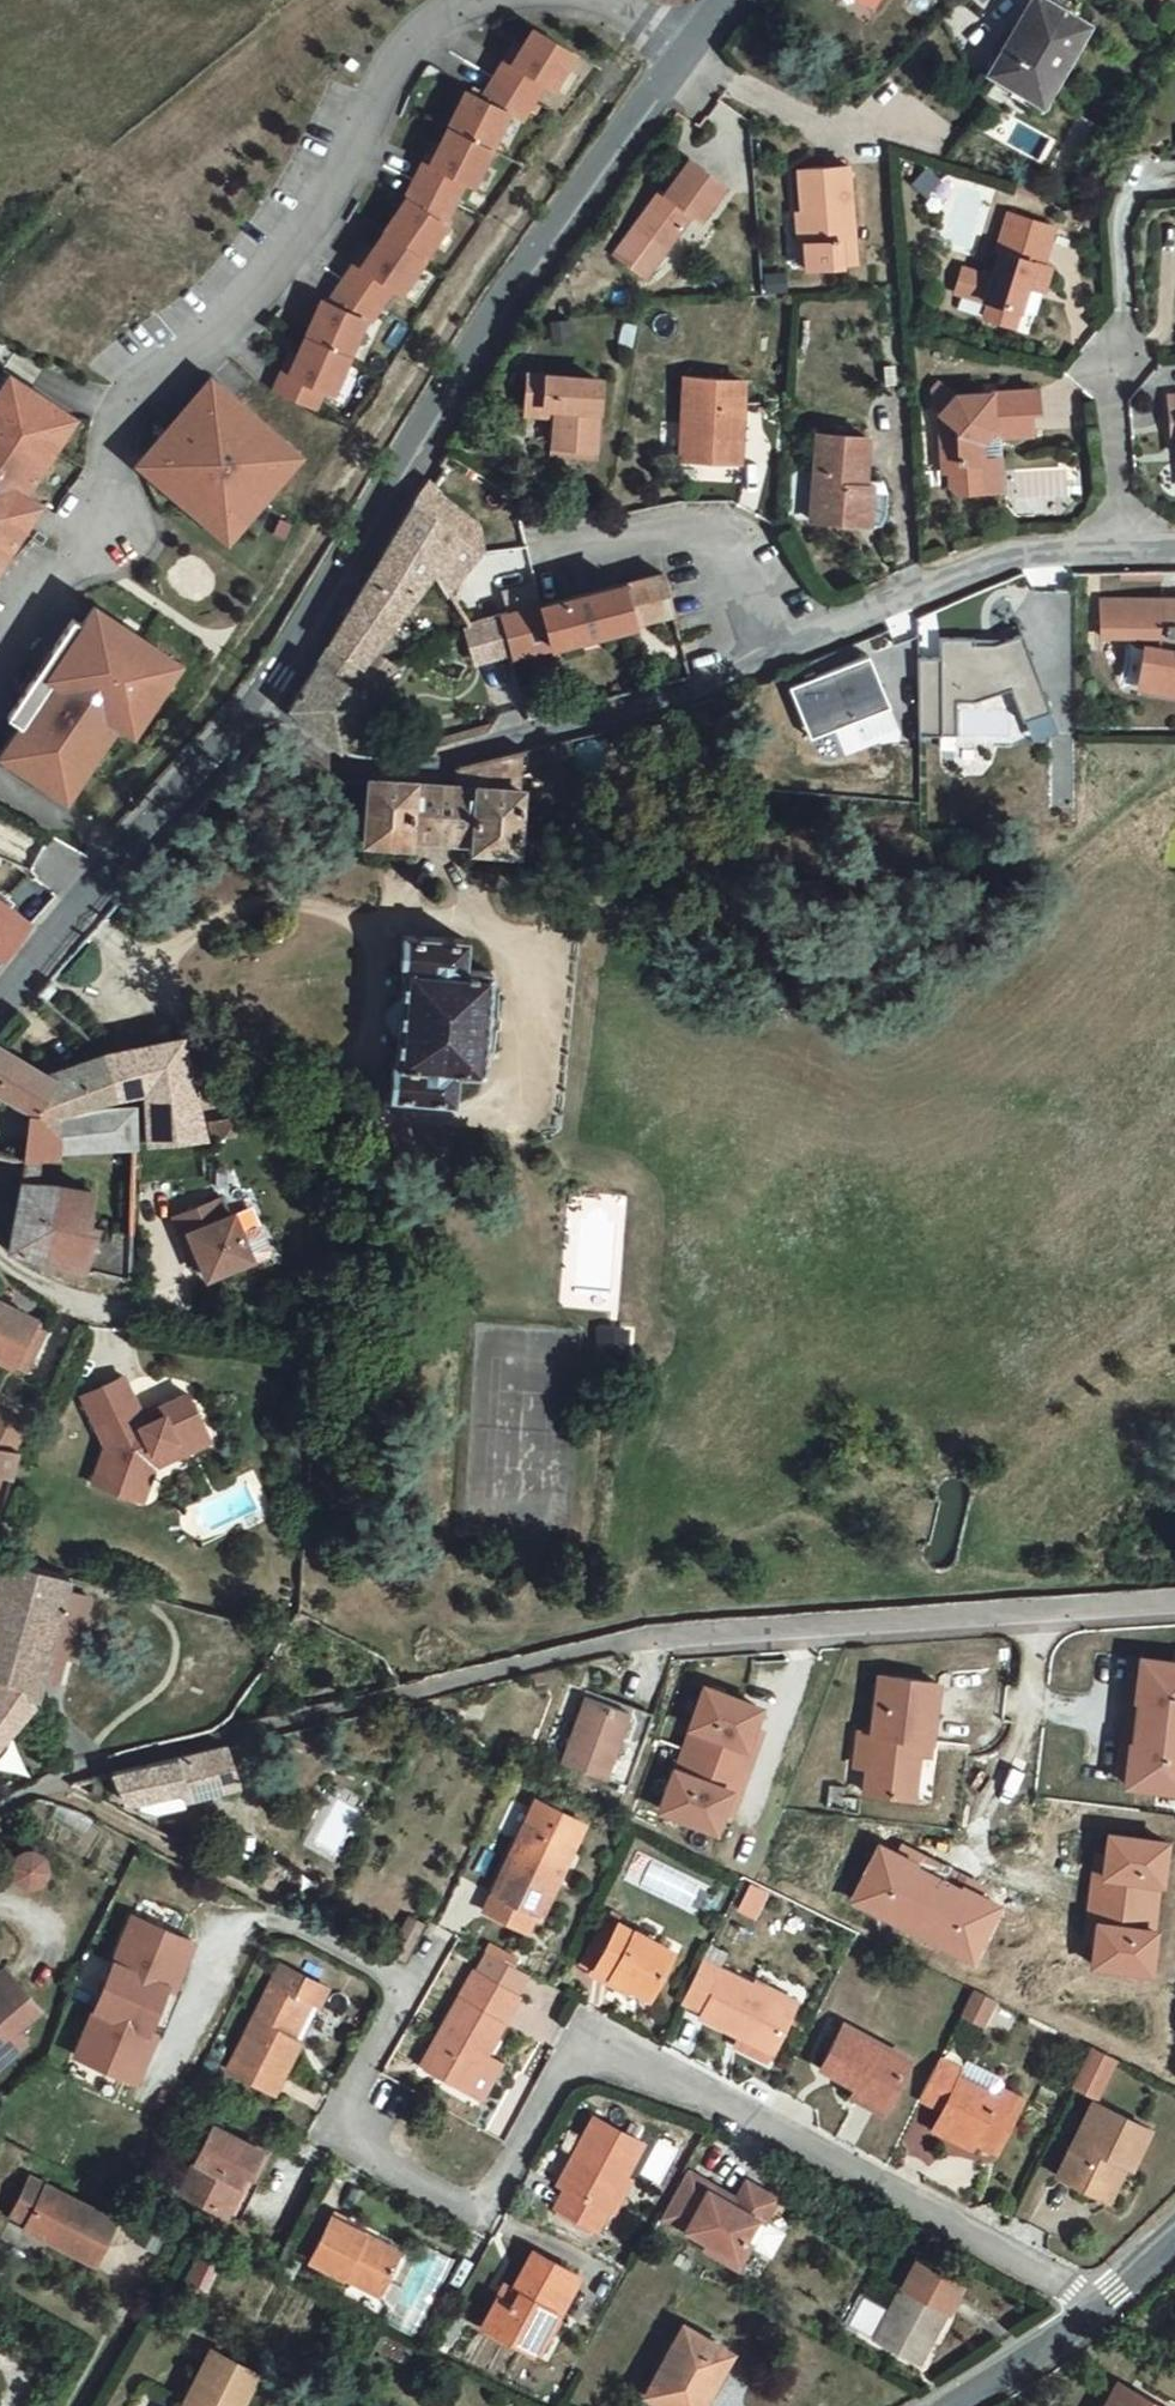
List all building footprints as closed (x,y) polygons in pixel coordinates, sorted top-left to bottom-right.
[(1011,62),(1053,88),(1078,43),(1085,46),(1103,12),(1081,0),(1037,0),(1029,12),(1036,18),(1011,62)] [(506,53),(495,73),(534,96),(544,79),(552,84),(573,48),(533,24),(524,40),(513,58),(506,53)] [(516,36),(506,53),(513,58),(524,40),(516,36)] [(468,86),(451,123),(492,143),(509,108),(523,115),(534,96),(495,73),(483,92),(468,86)] [(428,154),(418,174),(458,193),(467,175),(474,179),(492,143),(451,123),(443,139),(434,157),(428,154)] [(437,136),(428,154),(434,157),(443,139),(437,136)] [(672,180),(624,240),(656,266),(701,208),(711,215),(735,183),(699,156),(678,185),(672,180)] [(862,162),(814,169),(821,264),(870,261),(862,162)] [(932,164),(917,179),(929,192),(945,179),(932,164)] [(410,192),(388,224),(427,250),(449,217),(447,216),(458,193),(418,174),(409,192),(410,192)] [(998,275),(976,268),(970,291),(995,299),(992,315),(1015,321),(1018,306),(1027,307),(1035,279),(1051,285),(1058,263),(1048,259),(1061,220),(1018,207),(998,275)] [(361,253),(349,271),(386,295),(398,279),(405,283),(427,250),(388,224),(378,240),(367,257),(361,253)] [(372,236),(361,253),(367,257),(378,240),(372,236)] [(329,290),(313,327),(355,345),(370,310),(376,312),(386,295),(349,271),(335,293),(329,290)] [(612,346),(629,349),(633,325),(616,322),(612,346)] [(290,359),(282,379),(323,397),(331,378),(339,382),(355,345),(313,327),(305,343),(297,362),(290,359)] [(888,374),(903,373),(900,334),(885,336),(888,374)] [(298,340),(290,359),(297,362),(305,343),(298,340)] [(541,387),(572,388),(572,399),(570,437),(608,438),(612,362),(543,357),(541,387)] [(759,365),(700,362),(696,442),(755,445),(759,365)] [(0,384),(0,391),(11,398),(20,383),(6,374),(0,384)] [(73,416),(20,383),(11,398),(0,391),(0,568),(31,519),(16,509),(25,494),(43,465),(36,459),(46,443),(54,448),(73,416)] [(203,383),(145,453),(162,467),(155,476),(213,524),(220,516),(237,530),(295,459),(278,446),(285,437),(226,389),(219,397),(203,383)] [(541,397),(572,399),(572,388),(541,387),(541,397)] [(956,401),(945,413),(944,488),(950,497),(958,501),(967,503),(972,502),(983,491),(982,451),(994,438),(1002,444),(1035,442),(1034,423),(1044,422),(1042,400),(956,401)] [(884,422),(833,419),(829,509),(882,511),(884,422)] [(43,465),(54,448),(46,443),(36,459),(43,465)] [(464,588),(494,552),(425,490),(347,623),(390,649),(451,570),(464,588)] [(16,509),(31,519),(40,503),(25,494),(16,509)] [(531,653),(694,604),(682,561),(541,603),(516,610),(531,653)] [(1116,576),(1118,612),(1174,609),(1174,622),(1166,621),(1161,661),(1174,663),(1174,572),(1116,576)] [(27,746),(16,763),(73,800),(93,768),(87,764),(98,748),(104,752),(123,722),(129,726),(143,704),(153,710),(184,661),(146,636),(141,644),(124,632),(128,625),(98,605),(86,624),(77,618),(50,660),(63,668),(56,678),(44,670),(13,718),(26,726),(17,740),(27,746)] [(991,677),(1025,665),(1042,707),(1067,697),(1034,612),(1011,621),(988,621),(988,614),(955,614),(955,634),(932,634),(935,710),(970,711),(972,678),(991,677)] [(516,613),(483,624),(494,656),(527,645),(516,613)] [(381,663),(390,649),(347,623),(339,636),(357,647),(381,663)] [(146,636),(128,625),(124,632),(141,644),(146,636)] [(902,682),(882,631),(809,659),(829,710),(902,682)] [(347,665),(357,647),(339,636),(328,653),(347,665)] [(396,672),(386,665),(381,663),(357,647),(347,665),(328,653),(297,706),(355,745),(398,674),(396,672)] [(381,663),(386,665),(396,672),(404,657),(390,649),(381,663)] [(63,668),(50,660),(44,670),(56,678),(63,668)] [(564,663),(538,672),(551,714),(581,705),(564,663)] [(153,710),(143,704),(129,726),(138,732),(153,710)] [(889,739),(916,740),(917,708),(890,707),(889,739)] [(454,735),(437,741),(440,750),(457,744),(454,735)] [(27,746),(17,740),(7,757),(16,763),(27,746)] [(104,752),(98,748),(87,764),(93,768),(104,752)] [(488,777),(533,780),(535,749),(479,765),(478,782),(488,783),(488,777)] [(530,844),(533,780),(488,777),(488,783),(478,782),(429,780),(427,778),(378,776),(375,835),(421,838),(421,832),(483,836),(483,841),(530,844)] [(33,914),(48,893),(18,872),(4,893),(33,914)] [(6,959),(37,923),(0,896),(0,956),(6,959)] [(478,935),(414,929),(399,1092),(465,1099),(468,1068),(491,1071),(502,962),(475,960),(478,935)] [(194,1037),(144,1045),(106,1051),(119,1094),(147,1091),(152,1147),(208,1142),(213,1142),(194,1037)] [(58,1113),(119,1094),(106,1051),(45,1072),(0,1044),(0,1101),(23,1122),(58,1113)] [(67,1152),(118,1149),(139,1148),(135,1106),(115,1105),(59,1117),(60,1150),(67,1152)] [(59,1117),(59,1115),(58,1113),(23,1122),(23,1159),(60,1156),(60,1150),(59,1117)] [(223,1141),(244,1139),(242,1125),(222,1126),(223,1141)] [(139,1148),(118,1149),(115,1193),(135,1194),(139,1148)] [(129,1285),(132,1234),(90,1226),(93,1192),(20,1183),(11,1253),(70,1269),(129,1285)] [(223,1204),(178,1223),(184,1240),(191,1238),(202,1265),(210,1283),(255,1266),(236,1219),(231,1221),(223,1204)] [(191,1238),(184,1240),(195,1267),(202,1265),(191,1238)] [(33,1326),(34,1323),(0,1306),(0,1366),(10,1371),(33,1326)] [(46,1332),(33,1326),(10,1371),(9,1373),(22,1379),(46,1332)] [(186,1449),(183,1441),(210,1428),(195,1395),(149,1416),(131,1377),(89,1396),(113,1447),(99,1484),(142,1500),(156,1463),(186,1449)] [(20,1453),(30,1430),(0,1416),(0,1449),(20,1453)] [(161,1468),(217,1443),(210,1428),(183,1441),(186,1449),(156,1463),(142,1500),(148,1503),(161,1468)] [(3,1476),(15,1480),(21,1455),(20,1453),(0,1449),(0,1475),(3,1476)] [(261,1483),(180,1500),(188,1540),(270,1523),(261,1483)] [(44,1687),(49,1688),(52,1679),(78,1590),(82,1576),(0,1554),(0,1576),(1,1576),(0,1581),(0,1673),(44,1687)] [(75,1655),(79,1642),(84,1643),(97,1596),(78,1590),(52,1679),(68,1683),(75,1655)] [(79,1642),(75,1655),(86,1658),(104,1597),(97,1596),(84,1643),(79,1642)] [(1174,1788),(1174,1660),(1147,1657),(1145,1677),(1142,1697),(1136,1696),(1131,1742),(1138,1743),(1136,1760),(1133,1783),(1174,1788)] [(45,1696),(44,1687),(0,1673),(0,1748),(45,1696)] [(529,1688),(540,1685),(538,1673),(526,1675),(529,1688)] [(940,1739),(947,1680),(887,1673),(880,1730),(876,1766),(873,1790),(922,1796),(928,1752),(929,1738),(940,1739)] [(1142,1697),(1145,1677),(1135,1676),(1125,1758),(1136,1760),(1138,1743),(1131,1742),(1136,1696),(1142,1697)] [(746,1746),(762,1705),(707,1683),(690,1725),(698,1728),(683,1768),(676,1765),(660,1807),(716,1829),(732,1787),(726,1785),(742,1744),(746,1746)] [(654,1716),(591,1686),(588,1693),(651,1723),(654,1716)] [(621,1784),(651,1723),(588,1693),(558,1753),(621,1784)] [(876,1766),(880,1730),(865,1729),(860,1765),(876,1766)] [(928,1752),(938,1753),(940,1739),(929,1738),(928,1752)] [(184,1801),(242,1788),(233,1748),(123,1776),(131,1803),(144,1800),(145,1810),(155,1814),(184,1808),(184,1801)] [(310,1844),(342,1855),(365,1794),(333,1782),(310,1844)] [(562,1879),(555,1876),(571,1841),(528,1821),(488,1910),(530,1929),(538,1913),(545,1915),(562,1879)] [(1099,1962),(1157,1969),(1161,1928),(1158,1927),(1164,1879),(1167,1880),(1171,1839),(1114,1833),(1112,1852),(1109,1870),(1103,1870),(1097,1922),(1104,1923),(1101,1942),(1099,1962)] [(578,1844),(571,1841),(555,1876),(562,1879),(578,1844)] [(883,1849),(857,1901),(895,1919),(896,1917),(939,1938),(938,1941),(974,1959),(1000,1907),(966,1890),(969,1884),(923,1861),(919,1867),(883,1849)] [(1109,1870),(1112,1852),(1102,1850),(1100,1869),(1103,1870),(1109,1870)] [(24,1888),(30,1888),(34,1887),(39,1884),(43,1880),(46,1875),(46,1869),(45,1863),(42,1858),(37,1854),(32,1851),(26,1851),(21,1853),(15,1855),(11,1860),(9,1866),(9,1872),(10,1878),(14,1882),(18,1886),(24,1888)] [(272,1877),(279,1865),(272,1860),(259,1882),(273,1890),(278,1880),(272,1877)] [(742,1893),(736,1911),(754,1916),(760,1898),(742,1893)] [(413,1915),(393,1949),(409,1957),(427,1922),(413,1915)] [(612,1982),(616,1973),(634,1984),(651,1991),(672,1947),(619,1919),(605,1948),(594,1972),(612,1982)] [(1104,1923),(1097,1922),(1094,1922),(1092,1941),(1101,1942),(1104,1923)] [(138,1924),(123,1959),(116,1957),(95,2004),(102,2007),(86,2044),(139,2068),(155,2030),(153,2028),(172,1984),(175,1986),(191,1947),(138,1924)] [(800,2005),(760,1984),(709,1958),(688,2001),(710,2012),(707,2018),(741,2035),(737,2044),(772,2061),(800,2005)] [(332,1985),(285,1960),(248,2032),(231,2065),(279,2089),(332,1985)] [(18,2024),(41,2003),(10,1966),(0,1975),(0,2040),(18,2024)] [(630,1991),(634,1984),(616,1973),(612,1982),(630,1991)] [(528,1999),(483,1975),(434,2069),(480,2091),(528,1999)] [(764,1978),(760,1984),(800,2005),(804,1996),(764,1978)] [(978,1988),(969,2009),(991,2019),(999,1998),(978,1988)] [(18,2024),(0,2040),(0,2064),(30,2038),(18,2024)] [(863,2084),(858,2093),(889,2110),(916,2060),(850,2024),(829,2066),(863,2084)] [(1102,2096),(1120,2059),(1097,2047),(1079,2085),(1102,2096)] [(970,2067),(947,2057),(930,2096),(959,2109),(950,2129),(986,2144),(988,2138),(1010,2147),(1016,2134),(1033,2094),(1011,2084),(1012,2079),(1012,2074),(1010,2071),(975,2055),(970,2067)] [(1157,2131),(1100,2104),(1065,2178),(1120,2206),(1157,2131)] [(613,2210),(631,2175),(649,2141),(601,2116),(565,2184),(571,2187),(561,2207),(603,2229),(613,2210)] [(191,2189),(233,2210),(253,2168),(263,2172),(275,2148),(222,2122),(191,2184),(191,2189)] [(270,2176),(263,2172),(253,2168),(233,2210),(250,2219),(270,2176)] [(693,2172),(669,2218),(716,2242),(743,2256),(764,2216),(770,2220),(771,2218),(783,2196),(752,2180),(743,2198),(740,2204),(715,2191),(718,2185),(693,2172)] [(639,2179),(631,2175),(613,2210),(622,2214),(639,2179)] [(43,2206),(32,2228),(103,2262),(123,2221),(38,2181),(28,2200),(43,2206)] [(743,2198),(718,2185),(715,2191),(740,2204),(743,2198)] [(390,2292),(410,2252),(357,2225),(359,2220),(341,2212),(318,2257),(390,2292)] [(743,2256),(716,2242),(713,2249),(746,2267),(759,2243),(779,2253),(792,2229),(771,2218),(770,2220),(764,2216),(743,2256)] [(506,2295),(489,2325),(546,2354),(557,2332),(563,2335),(573,2314),(568,2311),(587,2274),(540,2250),(514,2299),(506,2295)] [(420,2256),(410,2252),(390,2292),(400,2297),(420,2256)] [(198,2257),(189,2281),(209,2288),(218,2263),(198,2257)] [(873,2297),(858,2324),(933,2362),(975,2286),(931,2263),(903,2312),(873,2297)] [(693,2329),(657,2395),(678,2405),(707,2405),(720,2381),(724,2383),(740,2353),(693,2329)] [(424,2351),(392,2336),(385,2348),(418,2363),(424,2351)] [(195,2405),(253,2405),(268,2375),(221,2352),(195,2405)] [(724,2383),(720,2381),(707,2405),(717,2405),(728,2385),(724,2383)] [(1127,2387),(1118,2405),(1167,2405),(1127,2387)]
